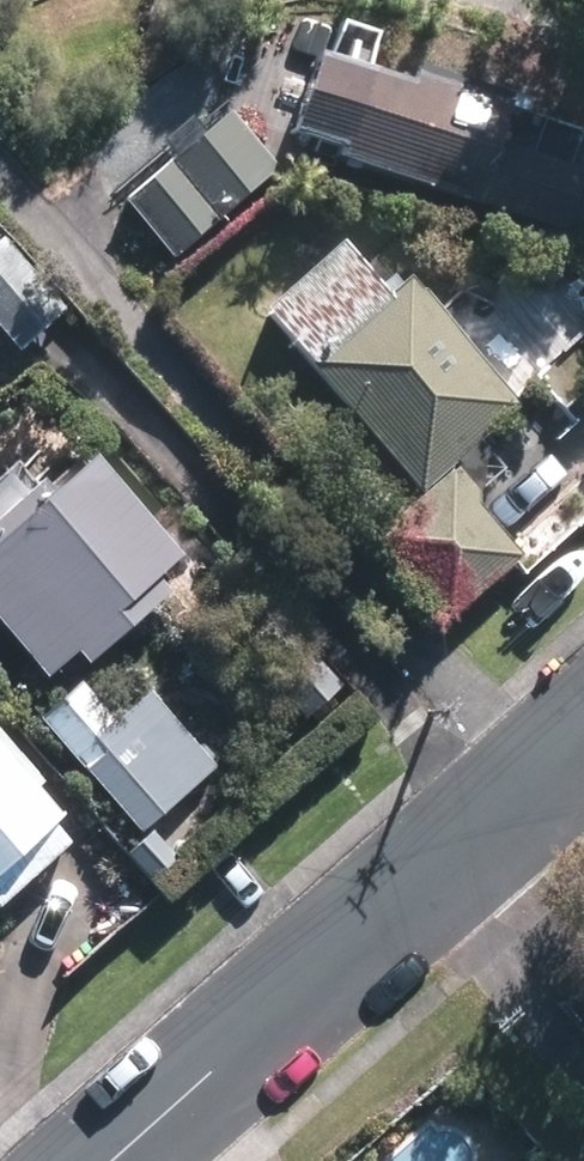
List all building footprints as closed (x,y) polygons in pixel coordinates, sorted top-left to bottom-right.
[(583,141),(300,66),(278,146),(562,221),(583,141)] [(220,116),(124,203),(169,252),(265,165),(220,116)] [(8,349),(53,309),(0,250),(0,340),(8,349)] [(322,251),(252,317),(304,372),(374,305),(322,251)] [(397,294),(310,378),(413,484),(500,401),(397,294)] [(0,515),(0,630),(38,674),(93,627),(102,637),(173,576),(69,456),(0,515)] [(441,482),(368,544),(429,615),(502,552),(441,482)] [(281,627),(244,663),(304,725),(341,689),(281,627)] [(139,702),(75,764),(139,830),(203,768),(139,702)] [(78,820),(0,736),(0,893),(78,820)]
